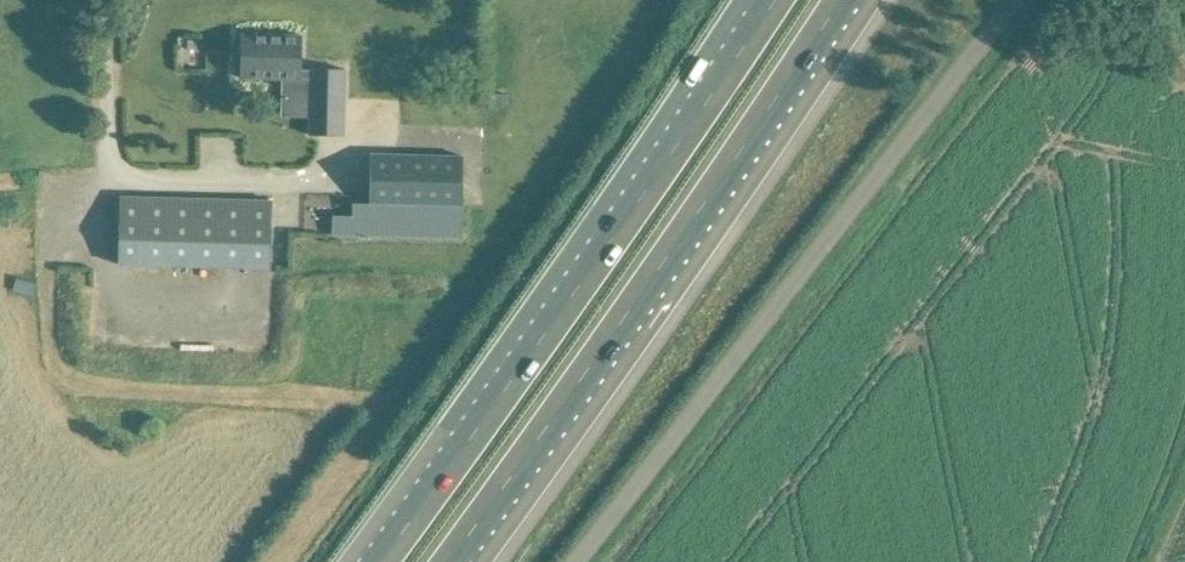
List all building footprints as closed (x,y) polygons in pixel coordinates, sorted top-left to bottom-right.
[(242,34),(241,87),(312,89),(310,139),(316,139),(344,140),(345,124),(346,69),(312,69),(312,70),(302,70),(303,36),(242,34)] [(333,215),(332,234),(367,234),(460,237),(462,156),(399,154),(370,154),(370,196),(369,204),(368,204),(353,203),(353,215),(333,215)] [(271,201),(120,198),(119,263),(270,267),(271,201)]
